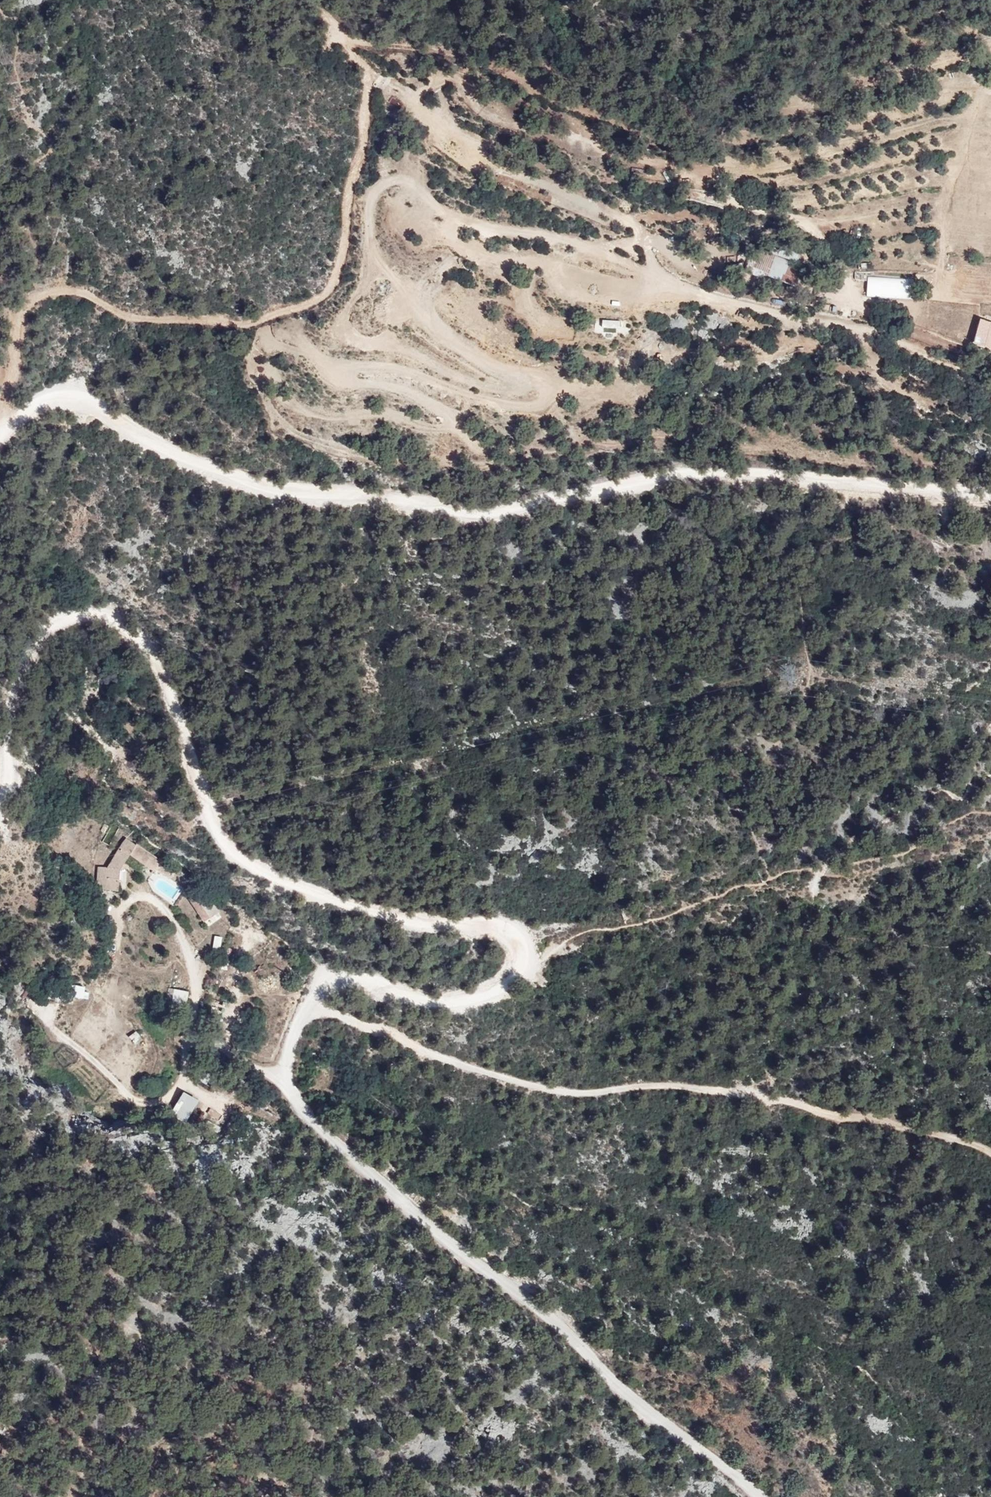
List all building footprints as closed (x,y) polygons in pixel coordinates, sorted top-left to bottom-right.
[(783,243),(767,237),(762,250),(761,249),(753,269),(797,286),(805,267),(796,264),(801,251),(783,244),(783,243)] [(915,279),(870,276),(869,296),(914,299),(915,279)] [(973,345),(990,349),(990,321),(978,318),(973,345)] [(121,847),(109,868),(99,868),(98,890),(120,891),(121,869),(131,853),(156,871),(163,861),(138,844),(137,845),(127,838),(121,847)] [(221,912),(207,893),(198,899),(212,918),(221,912)] [(190,992),(171,989),(169,1001),(188,1004),(190,992)] [(128,1034),(134,1043),(142,1038),(136,1029),(128,1034)] [(183,1089),(170,1113),(186,1121),(199,1098),(183,1089)]
